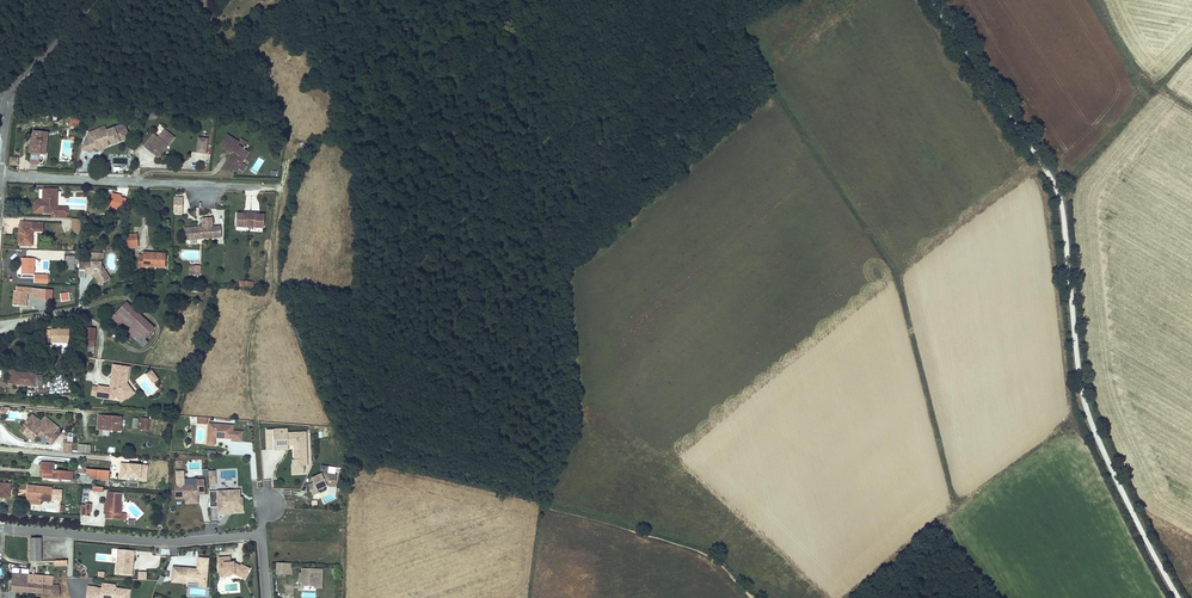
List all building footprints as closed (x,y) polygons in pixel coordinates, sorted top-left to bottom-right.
[(82,125),(83,123),(86,124),(87,118),(77,116),(76,124),(82,125)] [(91,136),(87,146),(96,150),(103,152),(106,145),(113,141),(114,143),(117,142),(118,144),(132,138),(125,124),(109,132),(108,130),(102,133),(99,132),(91,136)] [(154,133),(147,143),(152,147),(155,143),(164,150),(176,134),(167,127),(162,134),(159,137),(154,133)] [(36,149),(38,150),(37,160),(45,161),(47,151),(52,151),(54,131),(40,129),(39,136),(37,136),(36,149)] [(231,158),(243,166),(247,160),(246,160),(241,156),(243,152),(246,153),(250,147),(248,145),(251,140),(244,135),(242,138),(230,130),(223,141),(236,149),(231,158)] [(197,154),(207,154),(208,139),(198,138),(197,154)] [(103,152),(106,153),(107,150),(118,144),(117,142),(114,143),(113,141),(106,145),(103,152)] [(164,150),(155,143),(152,147),(161,154),(164,150)] [(96,150),(87,146),(86,152),(94,155),(96,150)] [(243,152),(241,156),(246,160),(253,149),(250,147),(246,153),(243,152)] [(9,158),(9,166),(19,166),(19,158),(9,158)] [(231,158),(226,164),(233,170),(236,167),(240,170),(243,166),(231,158)] [(62,205),(63,196),(64,187),(49,186),(48,196),(48,198),(40,198),(39,208),(47,209),(57,210),(56,214),(70,215),(71,206),(62,205)] [(118,203),(122,204),(122,206),(126,208),(126,204),(127,196),(127,192),(119,191),(119,192),(112,192),(111,203),(118,203)] [(174,197),(174,214),(184,215),(184,197),(174,197)] [(269,224),(270,212),(261,211),(261,208),(252,207),(251,212),(242,211),(241,223),(269,224)] [(207,223),(195,225),(196,237),(220,234),(218,214),(206,216),(207,223)] [(22,241),(36,242),(36,241),(37,223),(38,218),(28,217),(27,222),(24,222),(22,241)] [(80,228),(80,231),(86,231),(87,218),(78,217),(77,227),(80,228)] [(144,220),(129,220),(130,247),(144,246),(144,220)] [(91,258),(90,271),(97,270),(103,282),(113,277),(109,272),(107,273),(104,267),(106,266),(107,249),(97,250),(97,258),(91,258)] [(142,255),(142,266),(142,268),(148,269),(148,266),(168,266),(168,251),(148,251),(148,255),(142,255)] [(38,255),(25,254),(25,271),(37,271),(38,255)] [(90,271),(91,258),(84,257),(83,275),(90,275),(90,271)] [(203,263),(192,262),(192,267),(195,267),(194,273),(203,273),(203,263)] [(35,275),(35,284),(49,284),(49,275),(35,275)] [(43,297),(48,298),(49,287),(20,284),(20,286),(20,287),(18,287),(17,287),(16,302),(30,303),(32,290),(36,291),(36,293),(43,294),(43,297)] [(130,300),(115,315),(146,347),(152,341),(148,337),(157,327),(130,300)] [(179,319),(182,321),(186,305),(180,303),(176,315),(180,316),(179,319)] [(190,306),(186,305),(182,321),(185,322),(190,306)] [(99,345),(99,327),(90,328),(90,345),(91,353),(100,353),(99,345)] [(50,337),(55,337),(55,340),(64,341),(73,341),(73,329),(50,328),(50,337)] [(44,382),(45,382),(46,372),(18,370),(18,368),(10,367),(9,381),(17,382),(16,383),(37,385),(38,383),(42,383),(43,382),(44,382)] [(132,369),(118,367),(115,380),(118,380),(117,386),(114,388),(112,389),(102,387),(100,397),(113,399),(114,396),(118,393),(122,399),(134,391),(129,384),(132,369)] [(114,396),(113,399),(123,401),(124,402),(136,394),(134,391),(122,399),(118,393),(114,396)] [(60,425),(56,422),(47,414),(43,419),(34,411),(31,415),(36,419),(30,425),(26,429),(30,433),(34,436),(36,433),(37,433),(47,442),(49,439),(53,442),(60,434),(55,430),(60,425)] [(101,426),(123,428),(124,416),(102,414),(101,426)] [(36,419),(31,415),(26,421),(30,425),(36,419)] [(233,441),(243,442),(243,432),(234,431),(234,426),(210,424),(209,437),(216,438),(219,438),(219,437),(221,437),(221,438),(233,439),(233,441)] [(287,429),(265,429),(265,451),(291,451),(292,475),(304,475),(304,467),(307,467),(307,432),(287,433),(287,429)] [(74,449),(75,440),(65,439),(65,443),(66,443),(66,448),(74,449)] [(91,454),(91,446),(78,445),(78,453),(91,454)] [(45,475),(75,478),(76,470),(58,469),(55,468),(55,463),(44,462),(43,468),(45,468),(45,475)] [(96,475),(113,477),(114,468),(90,466),(89,472),(94,472),(96,475)] [(199,495),(205,495),(205,479),(185,479),(185,471),(175,471),(175,500),(185,500),(185,505),(199,505),(199,495)] [(340,475),(326,473),(315,478),(317,483),(312,485),(316,495),(322,493),(321,490),(330,486),(339,487),(340,475)] [(50,485),(48,482),(31,480),(30,487),(31,487),(54,489),(54,486),(50,485)] [(0,484),(0,492),(11,489),(11,485),(0,484)] [(31,487),(34,495),(43,493),(45,497),(53,497),(54,489),(31,487)] [(240,512),(249,511),(248,496),(246,497),(245,493),(238,493),(238,496),(230,497),(230,494),(223,495),(222,491),(214,492),(216,508),(224,507),(224,513),(232,513),(231,510),(240,509),(240,512)] [(122,504),(123,500),(124,496),(111,494),(111,499),(110,503),(122,504)] [(109,511),(110,511),(110,516),(123,518),(124,511),(121,511),(122,504),(110,503),(109,511)] [(42,534),(32,534),(32,559),(41,559),(42,534)] [(119,570),(135,572),(136,567),(134,567),(134,559),(136,559),(137,554),(138,548),(127,547),(126,552),(121,552),(119,570)] [(235,557),(222,558),(223,572),(228,571),(229,575),(234,575),(239,574),(249,579),(254,569),(245,565),(244,566),(243,565),(242,567),(238,565),(238,563),(238,562),(235,563),(235,557)] [(212,559),(203,558),(202,569),(201,571),(196,571),(196,572),(193,571),(193,569),(177,567),(176,580),(192,581),(191,583),(191,584),(200,585),(201,581),(207,581),(207,579),(211,580),(212,559)] [(275,573),(292,574),(292,562),(276,561),(275,573)] [(322,587),(323,567),(299,566),(298,589),(303,589),(303,586),(322,587)] [(139,570),(138,579),(146,579),(147,571),(139,570)] [(31,581),(31,572),(14,571),(12,589),(60,593),(60,583),(54,583),(45,582),(31,581)] [(31,572),(31,581),(45,582),(45,573),(31,572)] [(55,574),(45,573),(45,582),(54,583),(55,574)] [(200,585),(191,584),(191,585),(210,587),(211,580),(207,579),(207,581),(201,581),(200,585)] [(133,587),(118,585),(119,582),(107,581),(106,585),(104,585),(104,586),(100,585),(100,584),(90,583),(88,596),(98,597),(98,594),(105,595),(105,593),(116,595),(116,597),(131,597),(133,587)]
